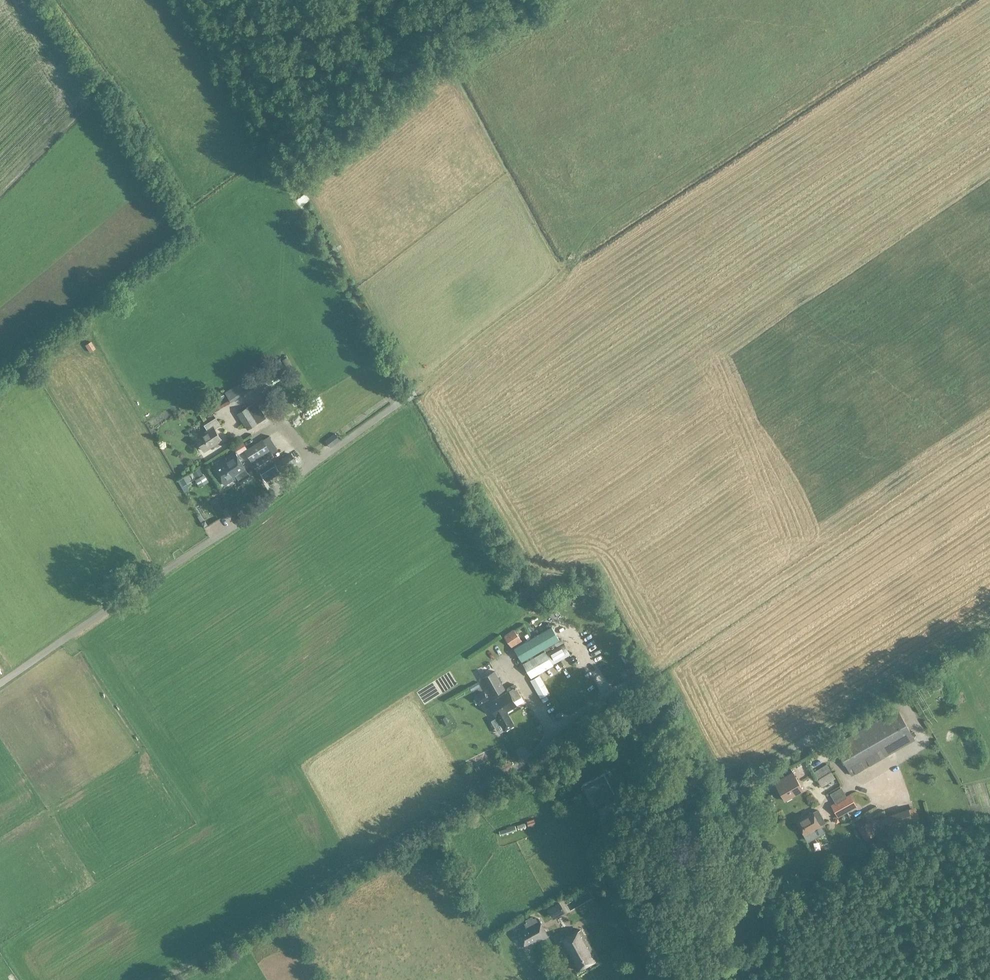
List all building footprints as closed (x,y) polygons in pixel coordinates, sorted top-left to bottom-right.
[(96,346),(90,339),(84,343),(90,351),(96,346)] [(286,370),(280,360),(274,363),(280,373),(286,370)] [(247,378),(240,383),(245,392),(253,387),(247,378)] [(247,407),(237,413),(247,430),(257,423),(247,407)] [(214,428),(220,425),(216,418),(206,424),(209,429),(196,438),(204,451),(221,440),(214,428)] [(335,434),(326,440),(328,443),(331,447),(340,440),(337,436),(335,434)] [(262,441),(245,451),(259,473),(260,472),(275,462),(262,441)] [(234,451),(223,458),(229,468),(231,467),(237,477),(241,484),(250,478),(246,471),(234,451)] [(289,452),(275,462),(260,472),(266,482),(281,472),(296,462),(289,452)] [(299,455),(294,458),(301,467),(306,464),(299,455)] [(237,477),(231,467),(229,468),(223,458),(212,465),(224,484),(237,477)] [(193,480),(196,478),(197,479),(204,476),(199,468),(189,473),(193,480)] [(178,480),(181,487),(191,481),(188,475),(178,480)] [(218,526),(221,531),(228,528),(225,522),(218,526)] [(514,648),(522,661),(559,640),(552,626),(514,648)] [(504,635),(512,647),(522,641),(514,629),(504,635)] [(553,663),(570,654),(563,642),(546,652),(545,650),(523,663),(531,678),(553,665),(553,663)] [(492,696),(505,689),(495,670),(482,678),(492,696)] [(540,675),(530,680),(536,689),(545,684),(540,675)] [(508,691),(496,698),(499,704),(501,703),(506,711),(516,705),(513,700),(521,696),(514,684),(506,688),(508,691)] [(484,691),(474,697),(479,705),(488,699),(484,691)] [(499,704),(496,698),(489,702),(497,716),(505,729),(514,724),(506,711),(501,703),(499,704)] [(914,738),(896,708),(834,744),(851,774),(914,738)] [(446,717),(440,719),(444,726),(449,723),(446,717)] [(821,786),(835,778),(826,764),(813,773),(821,786)] [(785,800),(803,790),(793,772),(782,778),(786,785),(779,789),(785,800)] [(613,791),(604,773),(583,784),(592,802),(591,803),(592,805),(594,803),(613,793),(613,794),(615,793),(614,791),(613,791)] [(855,805),(848,794),(845,796),(843,793),(833,799),(835,801),(830,804),(837,815),(855,805)] [(812,812),(797,820),(804,834),(805,834),(807,837),(815,833),(816,836),(823,832),(820,826),(820,825),(825,822),(818,809),(813,812),(812,812)] [(865,838),(875,833),(869,822),(859,827),(865,838)] [(500,835),(516,830),(515,824),(507,827),(507,828),(499,831),(500,835)] [(549,936),(538,918),(516,931),(526,949),(549,936)] [(577,970),(598,959),(581,930),(561,942),(577,970)] [(546,967),(543,962),(537,965),(540,970),(546,967)]
